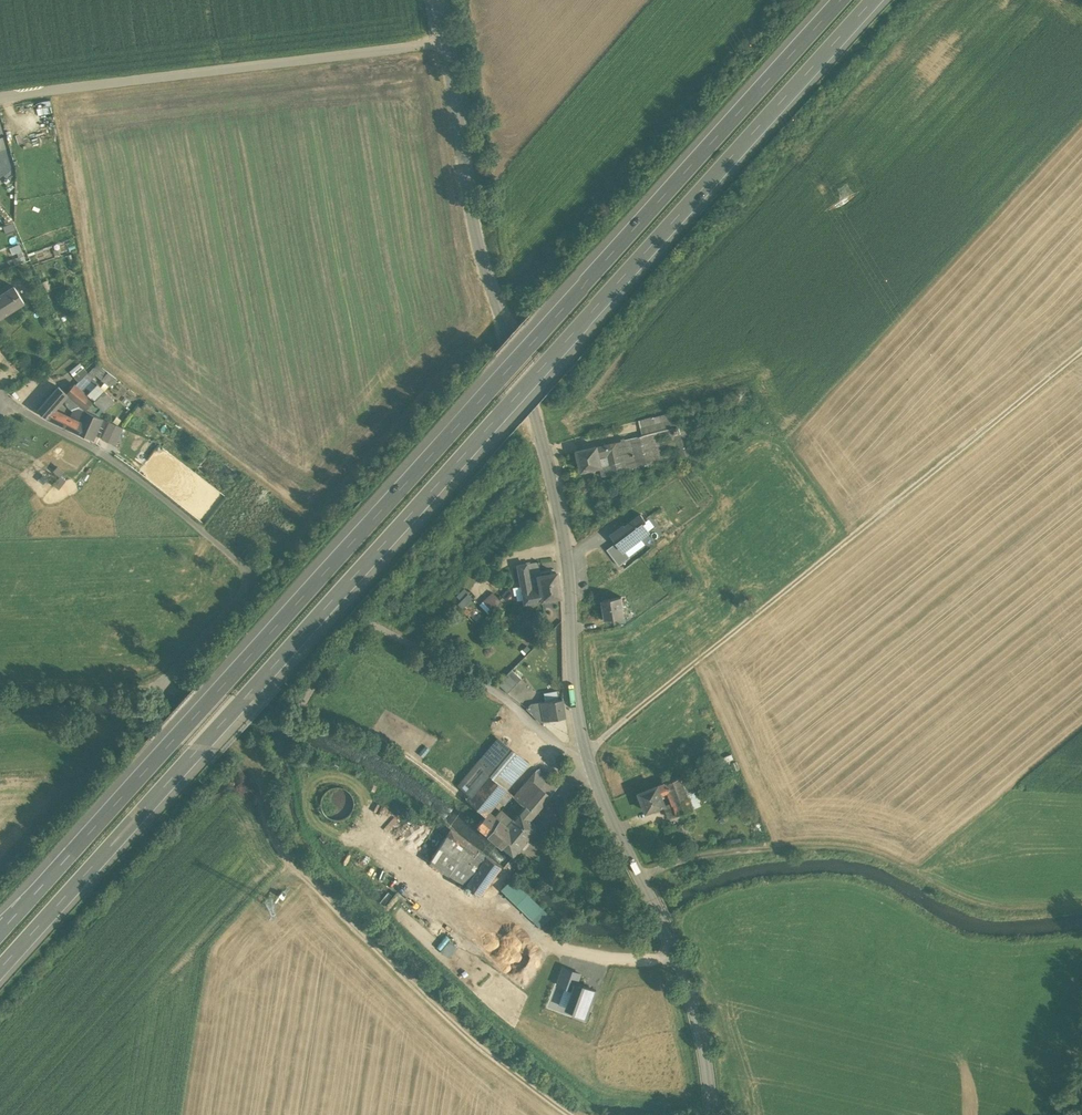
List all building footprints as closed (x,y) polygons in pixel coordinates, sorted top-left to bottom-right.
[(24,303),(14,287),(0,296),(0,318),(24,303)] [(89,373),(85,376),(90,381),(93,378),(103,367),(98,364),(89,373)] [(84,368),(75,376),(79,381),(85,376),(89,373),(84,368)] [(117,378),(109,372),(103,378),(111,384),(117,378)] [(93,378),(90,381),(85,376),(79,381),(75,385),(83,391),(87,387),(92,391),(98,384),(93,378)] [(75,385),(67,394),(78,404),(86,410),(94,401),(102,408),(113,397),(98,384),(92,391),(87,387),(83,391),(75,385)] [(67,393),(59,386),(51,395),(59,403),(64,397),(67,394),(67,393)] [(67,394),(64,397),(73,411),(70,418),(79,422),(85,410),(86,410),(78,404),(67,394)] [(51,395),(38,410),(46,417),(55,422),(60,413),(56,411),(56,410),(54,409),(59,403),(51,395)] [(60,413),(55,422),(70,429),(93,439),(102,418),(86,410),(85,410),(79,422),(70,418),(60,413)] [(675,410),(639,420),(643,436),(658,432),(673,429),(679,427),(675,410)] [(110,422),(103,438),(109,441),(116,424),(110,422)] [(692,455),(685,426),(679,427),(673,429),(680,458),(692,455)] [(665,462),(680,458),(673,429),(658,432),(665,462)] [(643,436),(597,447),(601,467),(600,467),(603,477),(665,462),(658,432),(643,436)] [(597,447),(577,452),(582,471),(600,467),(601,467),(597,447)] [(624,525),(612,534),(618,541),(625,550),(649,531),(643,523),(646,521),(641,514),(625,526),(624,525)] [(618,541),(607,549),(620,566),(631,557),(625,550),(618,541)] [(244,558),(249,562),(253,558),(248,554),(244,558)] [(527,564),(529,578),(537,577),(541,576),(540,572),(538,562),(527,564)] [(527,564),(518,566),(523,594),(532,592),(529,578),(527,564)] [(532,592),(523,594),(524,603),(560,597),(556,573),(550,574),(550,570),(540,572),(541,576),(537,577),(540,591),(532,592)] [(537,577),(529,578),(532,592),(540,591),(537,577)] [(463,609),(475,598),(466,588),(454,599),(463,609)] [(502,595),(506,600),(513,593),(509,588),(502,595)] [(486,615),(501,602),(492,593),(478,606),(486,615)] [(622,597),(602,600),(605,620),(614,618),(615,623),(625,622),(624,616),(625,616),(622,597)] [(511,669),(497,684),(507,693),(521,679),(511,669)] [(562,699),(547,701),(550,720),(565,717),(562,699)] [(547,701),(540,702),(544,721),(550,720),(547,701)] [(540,702),(531,704),(526,708),(541,722),(541,721),(544,721),(540,702)] [(527,764),(497,738),(457,785),(469,796),(487,774),(505,789),(527,764)] [(724,764),(727,773),(734,770),(730,762),(724,764)] [(557,786),(537,769),(529,778),(549,795),(557,786)] [(505,789),(487,774),(469,796),(466,800),(484,816),(488,811),(501,795),(505,790),(506,789),(505,789)] [(680,777),(667,782),(670,790),(679,814),(692,809),(680,777)] [(549,795),(529,778),(513,797),(520,803),(523,805),(535,813),(550,795),(549,795)] [(667,782),(639,793),(646,812),(665,804),(661,794),(670,790),(667,782)] [(511,795),(505,790),(501,795),(507,799),(511,795)] [(523,805),(506,826),(525,842),(537,827),(529,820),(535,813),(523,805)] [(506,826),(488,811),(484,816),(476,825),(513,856),(525,842),(506,826)] [(729,821),(724,812),(714,818),(719,827),(729,821)] [(683,825),(675,828),(681,843),(688,840),(683,825)] [(500,866),(450,830),(439,848),(429,863),(450,874),(480,894),(500,866)] [(540,927),(552,915),(514,877),(502,889),(540,927)] [(281,889),(276,894),(282,900),(287,894),(281,889)] [(270,896),(264,903),(271,909),(277,902),(270,896)] [(558,984),(574,990),(577,984),(581,973),(564,967),(558,984)] [(584,987),(577,984),(574,990),(568,1007),(575,1010),(575,1012),(587,1016),(597,989),(584,985),(584,987)]
